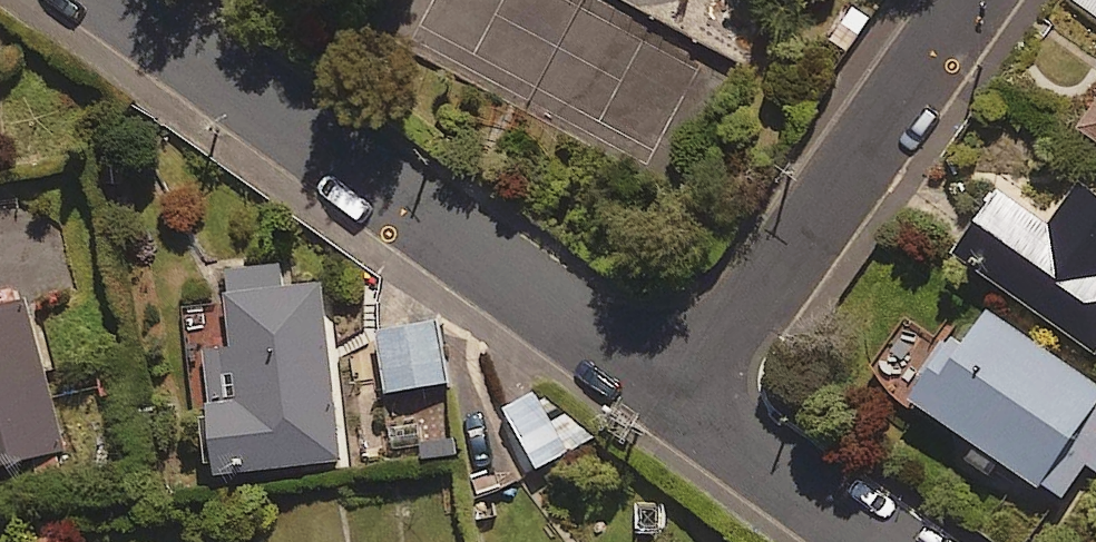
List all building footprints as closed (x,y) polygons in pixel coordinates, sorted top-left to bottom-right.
[(1095,18),(1095,0),(1072,0),(1095,18)] [(1080,137),(1095,148),(1095,114),(1080,137)] [(1081,189),(1048,235),(1002,203),(958,265),(1095,362),(1095,200),(1081,189)] [(293,290),(290,270),(234,277),(244,353),(212,357),(228,482),(348,467),(325,286),(293,290)] [(71,462),(32,310),(0,318),(0,480),(71,462)] [(989,322),(963,362),(947,351),(908,411),(1062,512),(1088,473),(1095,478),(1095,392),(989,322)] [(452,389),(443,327),(384,336),(394,398),(452,389)]
